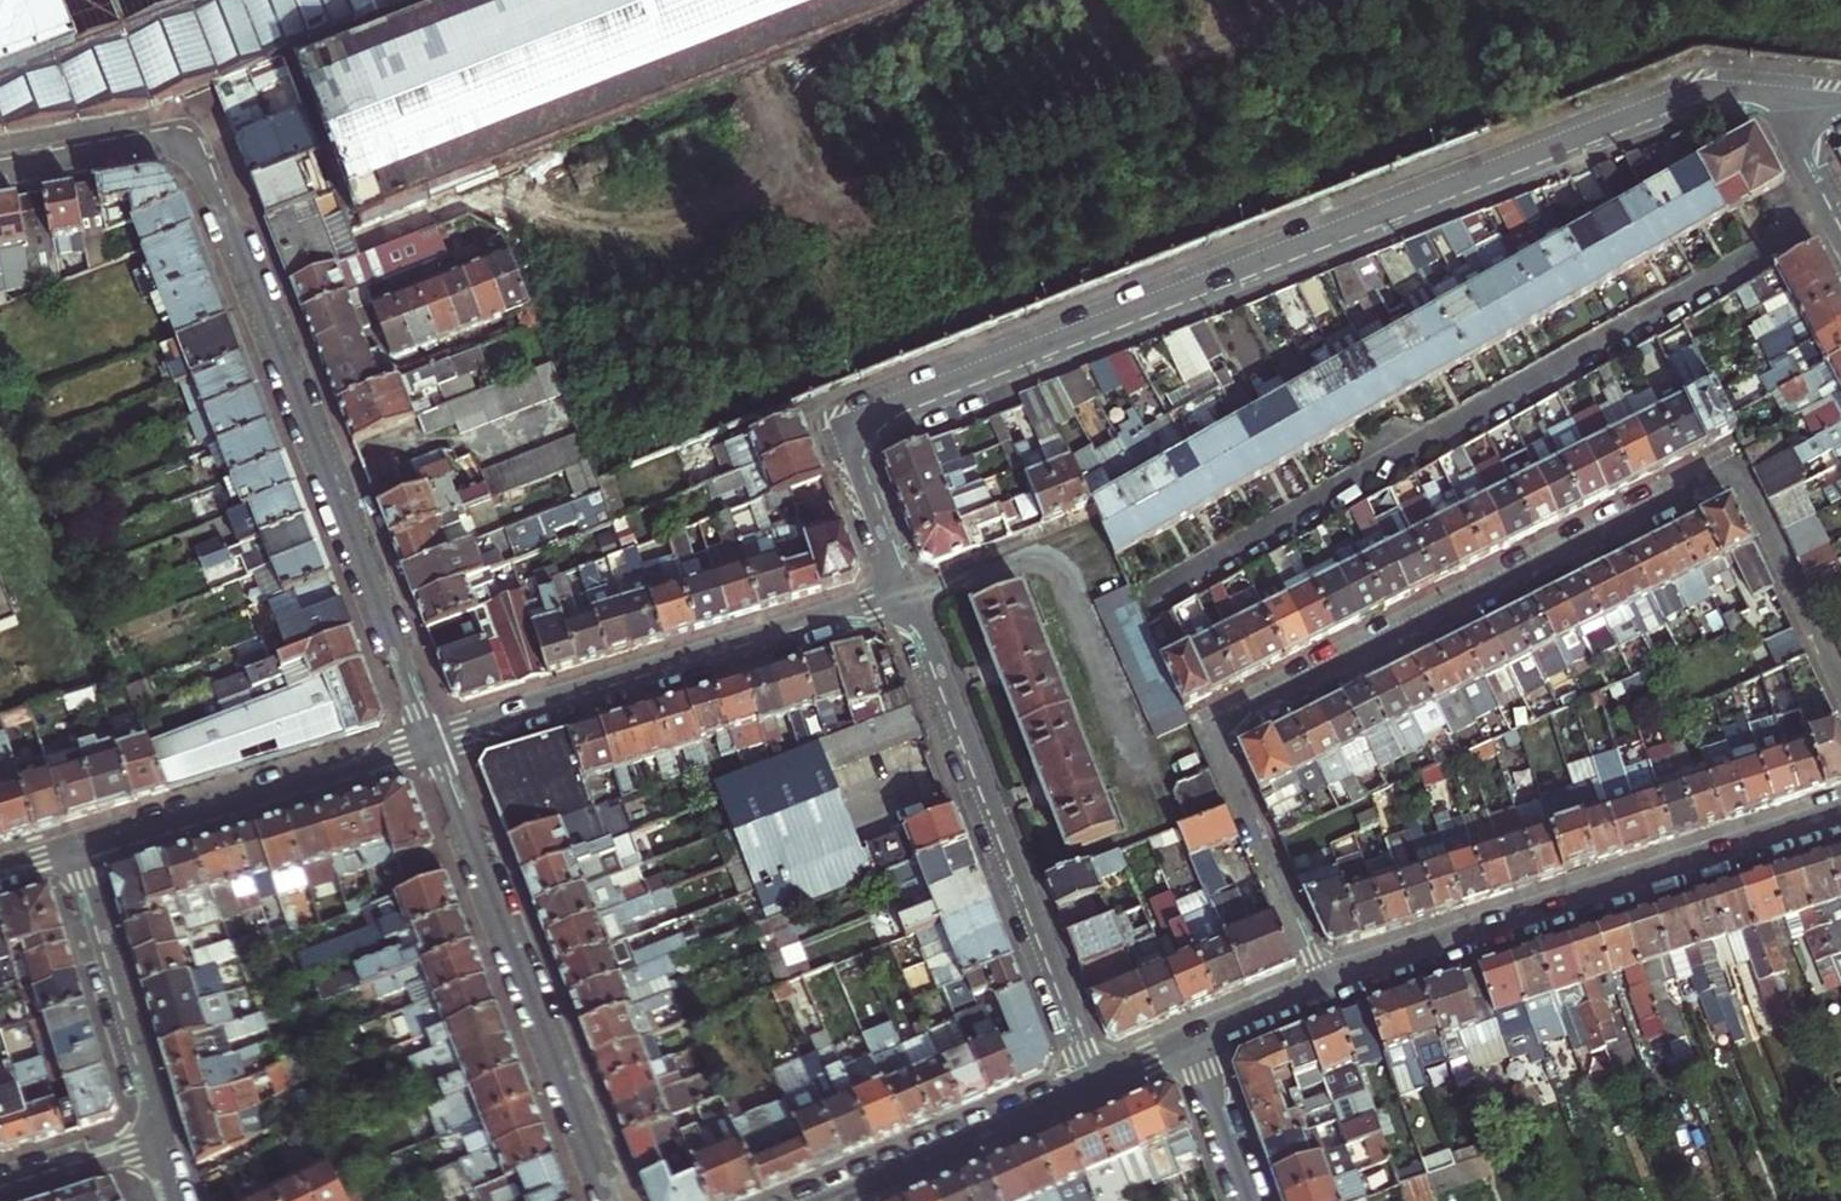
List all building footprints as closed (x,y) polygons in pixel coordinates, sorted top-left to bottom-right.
[(157,110),(213,89),(285,61),(443,0),(0,0),(0,137),(157,110)] [(290,75),(322,157),(336,194),(361,258),(404,241),(439,227),(429,203),(431,202),(944,0),(480,0),(290,75)] [(290,75),(285,61),(213,89),(235,140),(254,184),(322,157),(290,75)] [(1698,163),(1725,148),(1711,124),(1683,135),(1698,163)] [(1713,189),(1727,214),(1738,208),(1759,196),(1784,182),(1755,131),(1725,148),(1698,163),(1713,189)] [(1660,218),(1685,204),(1671,178),(1663,163),(1648,172),(1637,153),(1633,155),(1625,158),(1645,193),(1660,218)] [(263,205),(269,221),(336,194),(322,157),(254,184),(263,205)] [(1713,189),(1698,163),(1687,169),(1671,178),(1685,204),(1713,189)] [(1660,218),(1645,193),(1629,202),(1608,165),(1604,166),(1596,169),(1601,176),(1618,208),(1633,233),(1660,218)] [(1596,169),(1592,171),(1596,178),(1601,176),(1596,169)] [(108,234),(136,222),(183,203),(178,190),(174,184),(167,180),(159,175),(153,175),(99,184),(103,208),(108,234)] [(99,184),(75,188),(86,252),(88,264),(90,272),(113,263),(111,251),(108,234),(103,208),(99,184)] [(62,191),(45,194),(57,257),(86,252),(75,188),(62,191)] [(1713,189),(1685,204),(1700,229),(1712,223),(1727,214),(1713,189)] [(35,288),(36,294),(62,284),(60,275),(57,257),(45,194),(34,196),(18,199),(35,288)] [(336,194),(269,221),(282,255),(294,285),(361,258),(336,194)] [(1521,199),(1515,201),(1555,277),(1580,263),(1553,214),(1546,202),(1533,210),(1526,197),(1521,199)] [(0,202),(0,267),(4,292),(35,288),(18,199),(6,201),(0,202)] [(1512,235),(1502,241),(1530,291),(1555,277),(1515,201),(1503,206),(1496,208),(1512,235)] [(183,203),(136,222),(147,250),(194,232),(189,219),(183,203)] [(1700,229),(1685,204),(1660,218),(1674,244),(1692,234),(1700,229)] [(1591,223),(1606,249),(1633,233),(1618,208),(1600,218),(1594,206),(1590,208),(1584,212),(1591,223)] [(1580,263),(1606,249),(1591,223),(1584,212),(1583,209),(1570,216),(1565,207),(1560,210),(1553,214),(1580,263)] [(1530,291),(1502,241),(1495,229),(1488,233),(1478,216),(1473,218),(1460,223),(1471,242),(1482,263),(1505,306),(1530,291)] [(1633,233),(1647,259),(1671,246),(1674,244),(1660,218),(1633,233)] [(1451,226),(1441,230),(1453,252),(1471,242),(1460,223),(1451,226)] [(203,254),(194,232),(147,250),(143,252),(178,341),(230,321),(203,254)] [(1647,259),(1633,233),(1606,249),(1620,274),(1641,262),(1647,259)] [(520,281),(502,235),(481,244),(482,249),(481,249),(484,257),(487,264),(497,290),(520,281)] [(1480,320),(1456,278),(1441,287),(1429,265),(1440,259),(1427,236),(1421,238),(1404,244),(1429,289),(1439,308),(1441,308),(1456,333),(1480,320)] [(404,241),(361,258),(294,285),(300,302),(304,314),(368,288),(391,279),(399,276),(395,265),(411,259),(404,241)] [(462,257),(481,249),(482,249),(481,244),(460,252),(462,257)] [(1815,283),(1833,274),(1829,265),(1819,246),(1764,277),(1737,292),(1736,292),(1744,307),(1761,298),(1765,306),(1786,294),(1786,292),(1808,280),(1815,283)] [(1611,279),(1620,274),(1606,249),(1580,263),(1595,289),(1611,279)] [(1380,288),(1364,260),(1359,262),(1350,266),(1364,290),(1366,295),(1380,288)] [(1382,267),(1378,260),(1373,263),(1377,270),(1382,267)] [(437,267),(439,266),(437,261),(415,269),(418,275),(437,267)] [(1482,263),(1456,278),(1480,320),(1505,306),(1482,263)] [(1595,289),(1580,263),(1555,277),(1570,303),(1580,297),(1595,289)] [(88,264),(67,272),(69,281),(90,272),(88,264)] [(497,290),(487,264),(478,268),(465,273),(475,299),(497,290)] [(1344,268),(1334,272),(1346,299),(1364,290),(1350,266),(1344,268)] [(394,284),(414,276),(418,275),(415,269),(399,276),(391,279),(394,284)] [(67,272),(60,275),(62,284),(69,281),(67,272)] [(475,299),(465,273),(455,277),(443,282),(452,307),(475,299)] [(1840,298),(1840,289),(1833,274),(1815,283),(1808,280),(1786,292),(1786,294),(1765,306),(1771,316),(1753,326),(1760,340),(1840,298)] [(1570,303),(1555,277),(1530,291),(1544,317),(1558,309),(1570,303)] [(371,294),(391,285),(394,284),(391,279),(368,288),(371,294)] [(1299,293),(1308,308),(1324,300),(1313,280),(1305,283),(1296,287),(1299,293)] [(530,306),(520,281),(497,290),(507,315),(519,311),(530,306)] [(419,291),(429,316),(452,307),(443,282),(429,287),(419,291)] [(371,294),(368,288),(304,314),(313,335),(318,348),(361,331),(354,313),(368,308),(372,298),(371,294)] [(1439,308),(1429,289),(1417,296),(1403,304),(1407,311),(1414,323),(1416,322),(1430,348),(1456,333),(1441,308),(1439,308)] [(507,315),(497,290),(475,299),(485,324),(499,319),(507,315)] [(397,300),(407,325),(429,316),(419,291),(409,295),(397,300)] [(1505,306),(1519,331),(1534,323),(1544,317),(1530,291),(1505,306)] [(1308,308),(1299,293),(1292,297),(1284,302),(1293,317),(1308,308)] [(1814,342),(1816,340),(1818,343),(1834,335),(1836,328),(1840,325),(1840,298),(1760,340),(1765,349),(1785,339),(1792,353),(1814,342)] [(473,329),(485,324),(475,299),(452,307),(462,333),(473,329)] [(383,334),(407,325),(397,300),(384,305),(377,308),(374,312),(383,334)] [(1480,320),(1494,345),(1509,336),(1519,331),(1505,306),(1480,320)] [(462,333),(452,307),(429,316),(440,342),(452,337),(462,333)] [(354,313),(361,331),(371,327),(368,308),(354,313)] [(1257,337),(1241,308),(1234,311),(1224,315),(1241,346),(1257,337)] [(1407,311),(1383,325),(1404,362),(1430,348),(1416,322),(1414,323),(1407,311)] [(1283,323),(1279,316),(1274,319),(1270,312),(1264,315),(1258,319),(1265,333),(1283,323)] [(1283,323),(1288,320),(1284,314),(1279,316),(1283,323)] [(429,346),(440,342),(429,316),(407,325),(417,351),(429,346)] [(538,325),(535,319),(514,328),(516,334),(538,325)] [(1456,333),(1470,359),(1481,352),(1494,345),(1480,320),(1456,333)] [(230,321),(178,341),(193,378),(244,358),(238,342),(230,321)] [(1404,362),(1383,325),(1382,322),(1358,336),(1359,339),(1380,376),(1404,362)] [(407,325),(383,334),(392,358),(397,359),(407,355),(417,351),(407,325)] [(1193,327),(1186,330),(1198,350),(1202,357),(1213,350),(1199,325),(1193,327)] [(1840,359),(1840,325),(1836,328),(1834,335),(1818,343),(1816,340),(1814,342),(1818,350),(1775,373),(1784,389),(1840,359)] [(495,342),(516,334),(514,328),(512,328),(493,336),(495,342)] [(1198,350),(1186,330),(1179,333),(1171,336),(1184,359),(1198,350)] [(323,361),(326,370),(369,354),(366,345),(365,341),(361,331),(318,348),(323,361)] [(1470,359),(1456,333),(1430,348),(1444,373),(1458,365),(1470,359)] [(480,348),(495,342),(493,336),(490,337),(471,344),(474,350),(480,348)] [(1354,390),(1380,376),(1359,339),(1333,353),(1354,390)] [(471,344),(467,346),(448,353),(450,359),(474,350),(471,344)] [(1232,351),(1228,344),(1223,347),(1227,354),(1232,351)] [(349,430),(355,444),(416,419),(407,398),(487,367),(480,348),(474,350),(450,359),(427,369),(402,378),(339,403),(349,430)] [(1404,362),(1419,387),(1432,380),(1444,373),(1430,348),(1404,362)] [(369,354),(376,371),(390,365),(379,350),(369,354)] [(1199,386),(1214,377),(1202,357),(1198,350),(1184,359),(1199,386)] [(1122,355),(1107,361),(1133,406),(1138,403),(1130,389),(1146,382),(1129,352),(1122,355)] [(1685,397),(1708,446),(1722,438),(1734,433),(1735,432),(1728,418),(1716,392),(1705,369),(1697,352),(1670,366),(1685,397)] [(448,353),(445,355),(424,362),(427,369),(450,359),(448,353)] [(1308,367),(1329,404),(1354,390),(1333,353),(1308,367)] [(369,354),(326,370),(336,395),(339,403),(402,378),(400,372),(398,368),(390,365),(376,371),(369,354)] [(252,379),(244,358),(193,378),(203,405),(196,408),(198,415),(257,392),(252,379)] [(1303,359),(1278,373),(1304,418),(1329,404),(1308,367),(1303,359)] [(1784,389),(1780,391),(1789,406),(1810,395),(1811,397),(1837,383),(1840,392),(1840,359),(1784,389)] [(1129,408),(1133,406),(1107,361),(1099,364),(1080,371),(1093,395),(1103,391),(1105,395),(1118,389),(1129,408)] [(424,362),(422,363),(400,372),(402,378),(427,369),(424,362)] [(1380,376),(1394,401),(1407,394),(1419,387),(1404,362),(1380,376)] [(460,433),(564,392),(562,389),(553,365),(419,419),(424,434),(456,424),(460,433)] [(1608,365),(1606,366),(1583,379),(1589,390),(1613,377),(1608,365)] [(1057,380),(1070,404),(1093,395),(1080,371),(1074,373),(1057,380)] [(1254,447),(1278,433),(1264,408),(1250,415),(1225,371),(1214,377),(1239,422),(1254,447)] [(1304,418),(1278,373),(1252,387),(1264,408),(1278,433),(1304,418)] [(1385,407),(1394,401),(1380,376),(1354,390),(1369,415),(1385,407)] [(1038,388),(1043,399),(1048,412),(1070,404),(1057,380),(1052,382),(1045,385),(1038,388)] [(1043,399),(1038,388),(1019,395),(1024,407),(1043,399)] [(1369,415),(1354,390),(1329,404),(1343,430),(1352,425),(1369,415)] [(1676,462),(1683,458),(1660,410),(1651,390),(1636,397),(1633,390),(1622,395),(1623,397),(1626,404),(1630,411),(1658,471),(1676,462)] [(219,446),(270,426),(266,415),(257,392),(198,415),(201,422),(208,419),(219,446)] [(1534,406),(1540,418),(1565,404),(1559,392),(1555,395),(1534,406)] [(1840,425),(1840,393),(1823,402),(1827,410),(1819,414),(1821,417),(1807,424),(1815,439),(1840,425)] [(1221,396),(1175,413),(1185,439),(1231,422),(1221,396)] [(1618,408),(1626,404),(1623,397),(1615,401),(1618,408)] [(1660,410),(1683,458),(1698,450),(1708,446),(1685,397),(1660,410)] [(1029,420),(1048,412),(1043,399),(1024,407),(1029,420)] [(1329,404),(1304,418),(1318,444),(1331,436),(1343,430),(1329,404)] [(750,435),(799,417),(795,405),(745,423),(750,435)] [(1605,423),(1633,483),(1650,475),(1658,471),(1630,411),(1605,423)] [(1029,420),(1041,450),(1067,515),(1090,505),(1048,412),(1029,420)] [(198,415),(194,417),(207,451),(211,449),(219,446),(208,419),(201,422),(198,415)] [(1005,429),(1000,416),(989,420),(1000,447),(1010,443),(1005,429)] [(1626,487),(1633,483),(1605,423),(1601,416),(1584,425),(1581,418),(1574,422),(1609,496),(1626,487)] [(735,474),(811,446),(808,438),(799,417),(750,435),(724,445),(735,474)] [(1278,433),(1292,458),(1306,450),(1318,444),(1304,418),(1278,433)] [(1203,442),(1189,450),(1203,475),(1229,461),(1254,447),(1239,422),(1203,442)] [(1555,448),(1583,508),(1600,500),(1609,496),(1574,422),(1566,426),(1569,432),(1563,435),(1567,442),(1555,448)] [(1081,425),(1085,432),(1090,429),(1086,423),(1081,425)] [(1079,435),(1085,432),(1081,425),(1076,428),(1079,435)] [(1790,452),(1753,472),(1768,502),(1800,486),(1802,485),(1802,465),(1833,449),(1840,464),(1840,425),(1815,439),(1790,452)] [(279,446),(270,426),(219,446),(232,480),(284,460),(279,446)] [(1189,450),(1177,427),(1152,441),(1179,489),(1203,475),(1189,450)] [(498,497),(591,461),(580,433),(482,471),(488,486),(493,499),(498,497)] [(1254,447),(1268,472),(1278,466),(1292,458),(1278,433),(1254,447)] [(1779,433),(1744,453),(1753,472),(1790,452),(1779,433)] [(938,470),(961,461),(951,435),(882,462),(890,481),(893,490),(917,481),(915,477),(937,468),(938,470)] [(1179,489),(1152,441),(1150,438),(1144,441),(1146,445),(1128,455),(1155,502),(1179,489)] [(1522,445),(1558,521),(1577,511),(1583,508),(1555,448),(1550,439),(1533,447),(1530,441),(1522,445)] [(1117,490),(1130,516),(1155,502),(1128,455),(1120,441),(1111,445),(1124,468),(1109,476),(1117,490)] [(1462,447),(1477,478),(1485,474),(1482,468),(1483,461),(1472,441),(1462,447)] [(1012,447),(1021,468),(1032,494),(1043,524),(1067,515),(1041,450),(1035,453),(1030,455),(1025,442),(1012,447)] [(1010,443),(1000,447),(1011,473),(1021,468),(1012,447),(1010,443)] [(1548,526),(1558,521),(1522,445),(1515,448),(1518,455),(1501,463),(1506,473),(1534,533),(1548,526)] [(219,446),(211,449),(224,483),(232,480),(219,446)] [(817,462),(811,446),(735,474),(691,490),(696,504),(740,487),(747,506),(752,505),(761,501),(789,491),(824,478),(817,462)] [(1268,472),(1254,447),(1229,461),(1243,486),(1254,480),(1268,472)] [(1497,552),(1509,546),(1481,486),(1477,478),(1462,447),(1456,451),(1453,452),(1470,484),(1465,487),(1467,492),(1456,498),(1484,558),(1497,552)] [(379,507),(450,479),(479,468),(468,457),(457,461),(453,452),(446,451),(398,469),(369,481),(374,494),(379,507)] [(369,481),(398,469),(392,457),(362,464),(365,472),(369,481)] [(284,460),(232,480),(244,510),(245,510),(296,490),(292,479),(284,460)] [(965,460),(961,461),(938,470),(937,468),(915,477),(917,481),(893,490),(899,507),(903,515),(975,487),(965,460)] [(1203,475),(1218,501),(1230,493),(1243,486),(1229,461),(1203,475)] [(602,490),(619,484),(615,473),(598,480),(602,490)] [(1525,538),(1534,533),(1506,473),(1481,486),(1509,546),(1525,538)] [(1218,501),(1203,475),(1179,489),(1193,514),(1204,508),(1218,501)] [(824,478),(789,491),(794,507),(830,494),(824,478)] [(392,539),(493,499),(488,486),(458,498),(450,479),(379,507),(387,528),(392,539)] [(244,510),(232,480),(224,483),(236,513),(239,512),(244,510)] [(1824,492),(1831,506),(1840,501),(1840,483),(1824,492)] [(935,528),(957,519),(955,512),(974,505),(970,495),(985,489),(982,484),(975,487),(903,515),(909,531),(914,542),(937,533),(935,528)] [(1782,532),(1814,515),(1800,486),(1768,502),(1782,532)] [(1193,514),(1179,489),(1155,502),(1169,528),(1185,519),(1193,514)] [(304,510),(296,490),(245,510),(244,510),(239,512),(236,513),(222,518),(234,548),(308,520),(304,510)] [(1102,532),(1130,516),(1117,490),(1090,505),(1102,532)] [(603,493),(470,545),(404,571),(411,589),(416,600),(481,575),(489,572),(494,570),(514,562),(554,547),(548,531),(581,518),(587,534),(615,523),(614,519),(603,493)] [(1425,497),(1426,499),(1428,503),(1436,499),(1433,493),(1425,497)] [(404,571),(470,545),(461,521),(501,505),(498,497),(493,499),(392,539),(400,561),(404,571)] [(1432,511),(1460,570),(1476,562),(1484,558),(1456,498),(1432,511)] [(1400,511),(1435,583),(1449,576),(1460,570),(1432,511),(1428,503),(1426,499),(1400,511)] [(741,542),(761,610),(781,604),(793,601),(771,533),(761,501),(752,505),(763,541),(756,543),(755,537),(741,542)] [(1130,516),(1145,542),(1161,532),(1169,528),(1155,502),(1130,516)] [(1403,599),(1409,596),(1374,521),(1365,502),(1354,508),(1350,511),(1360,530),(1367,527),(1373,540),(1356,549),(1384,608),(1403,599)] [(1754,600),(1773,590),(1731,502),(1718,508),(1700,517),(1723,563),(1732,558),(1754,600)] [(859,569),(834,504),(814,511),(820,528),(803,534),(822,592),(837,587),(852,583),(859,569)] [(934,567),(978,550),(975,541),(981,539),(978,530),(1002,521),(997,508),(959,522),(957,519),(935,528),(937,533),(914,542),(921,561),(926,563),(934,567)] [(1428,587),(1435,583),(1400,511),(1399,509),(1374,521),(1409,596),(1428,587)] [(1797,562),(1829,545),(1814,515),(1782,532),(1797,562)] [(1102,532),(1115,558),(1135,547),(1145,542),(1130,516),(1102,532)] [(791,527),(771,533),(793,601),(811,595),(822,592),(803,534),(797,517),(789,519),(791,527)] [(1676,529),(1708,591),(1716,587),(1712,581),(1728,573),(1723,563),(1700,517),(1692,521),(1676,529)] [(256,573),(318,549),(315,539),(308,520),(234,548),(228,551),(232,562),(240,559),(247,577),(252,574),(256,573)] [(1317,529),(1325,546),(1328,553),(1332,551),(1322,527),(1317,529)] [(668,535),(676,559),(697,629),(716,624),(730,620),(709,553),(695,558),(686,529),(668,535)] [(1325,546),(1317,529),(1308,534),(1316,551),(1325,546)] [(1701,595),(1708,591),(1676,529),(1667,534),(1652,542),(1681,597),(1697,589),(1701,595)] [(709,553),(730,620),(753,613),(761,610),(741,542),(739,535),(707,545),(709,553)] [(224,540),(195,551),(199,562),(228,551),(224,540)] [(1643,546),(1628,553),(1664,624),(1688,612),(1681,597),(1652,542),(1643,546)] [(1840,575),(1840,570),(1829,545),(1797,562),(1811,591),(1840,575)] [(1350,626),(1360,621),(1332,561),(1328,553),(1325,546),(1316,551),(1308,554),(1315,569),(1307,573),(1335,633),(1350,626)] [(610,557),(614,571),(641,561),(637,547),(625,552),(610,557)] [(326,568),(318,549),(256,573),(267,601),(330,577),(326,568)] [(1332,561),(1360,621),(1375,613),(1384,608),(1356,549),(1332,561)] [(228,551),(199,562),(204,573),(232,562),(228,551)] [(1664,624),(1628,553),(1619,558),(1604,565),(1641,638),(1665,626),(1664,624)] [(27,621),(0,557),(0,632),(27,621)] [(697,629),(676,559),(661,564),(669,588),(651,593),(665,639),(683,634),(697,629)] [(625,600),(622,601),(615,603),(608,581),(601,583),(594,563),(582,568),(595,616),(607,656),(622,652),(635,648),(628,625),(632,624),(625,600)] [(1594,570),(1581,577),(1617,650),(1641,638),(1604,565),(1594,570)] [(644,569),(646,577),(656,574),(654,566),(644,569)] [(1282,586),(1310,646),(1325,638),(1335,633),(1307,573),(1291,581),(1284,567),(1275,571),(1282,586)] [(646,577),(644,569),(632,572),(635,579),(625,582),(630,599),(625,600),(632,624),(628,625),(635,648),(654,643),(665,639),(651,593),(646,577)] [(263,603),(267,601),(256,573),(252,574),(263,603)] [(607,656),(595,616),(578,621),(578,615),(566,574),(553,580),(577,666),(596,660),(607,656)] [(428,631),(486,607),(493,604),(481,575),(416,600),(425,624),(428,631)] [(566,669),(577,666),(553,580),(552,575),(537,580),(543,600),(528,605),(549,675),(566,669)] [(1252,589),(1285,658),(1300,651),(1310,646),(1282,586),(1274,590),(1266,575),(1250,583),(1252,589)] [(278,630),(341,606),(337,596),(330,577),(267,601),(278,630)] [(1617,650),(1581,577),(1572,582),(1557,589),(1590,656),(1593,662),(1617,650)] [(1273,664),(1285,658),(1252,589),(1236,597),(1227,580),(1221,584),(1260,671),(1273,664)] [(1250,676),(1260,671),(1221,584),(1206,592),(1219,618),(1207,623),(1236,683),(1250,676)] [(1590,656),(1557,589),(1546,594),(1532,602),(1563,664),(1575,658),(1577,662),(1590,656)] [(1023,590),(973,609),(992,658),(1055,820),(1068,853),(1118,833),(1023,590)] [(1146,627),(1130,590),(1096,605),(1155,742),(1190,727),(1183,710),(1182,709),(1155,648),(1146,627)] [(493,604),(486,607),(500,639),(439,659),(453,695),(459,698),(465,701),(505,688),(498,664),(509,661),(515,677),(509,679),(511,686),(549,675),(528,605),(524,591),(493,604)] [(1793,632),(1777,598),(1754,609),(1749,604),(1745,606),(1748,612),(1736,618),(1742,631),(1752,651),(1793,632)] [(1563,664),(1532,602),(1522,607),(1509,614),(1543,681),(1567,669),(1563,664)] [(341,606),(278,630),(232,647),(243,675),(318,646),(351,633),(347,622),(341,606)] [(1155,648),(1182,709),(1183,710),(1199,701),(1211,695),(1180,629),(1172,612),(1161,618),(1172,641),(1155,648)] [(1500,618),(1485,626),(1519,693),(1543,681),(1509,614),(1500,618)] [(1722,619),(1731,635),(1742,631),(1736,618),(1734,614),(1722,619)] [(1180,629),(1211,695),(1229,686),(1236,683),(1207,623),(1204,617),(1180,629)] [(1475,630),(1461,638),(1496,708),(1520,696),(1519,693),(1485,626),(1475,630)] [(214,686),(225,714),(363,661),(358,650),(351,633),(318,646),(243,675),(214,686)] [(1496,708),(1461,638),(1452,642),(1437,649),(1473,721),(1497,709),(1496,708)] [(886,717),(862,643),(852,646),(832,652),(846,697),(856,729),(886,717)] [(1473,721),(1437,649),(1425,655),(1413,662),(1442,718),(1450,734),(1474,723),(1473,721)] [(823,654),(803,661),(825,729),(828,740),(839,735),(832,709),(825,703),(846,697),(832,652),(823,654)] [(1753,681),(1761,677),(1777,671),(1769,655),(1745,666),(1753,681)] [(1657,668),(1652,659),(1628,670),(1633,679),(1647,673),(1657,668)] [(363,661),(225,714),(150,743),(169,790),(380,726),(384,715),(375,692),(363,661)] [(825,729),(803,661),(796,663),(776,668),(784,692),(780,693),(787,716),(788,716),(799,712),(806,734),(825,729)] [(1404,666),(1389,674),(1420,736),(1429,732),(1426,726),(1442,718),(1413,662),(1404,666)] [(1675,675),(1670,662),(1657,668),(1647,673),(1651,685),(1675,675)] [(1798,670),(1796,662),(1786,666),(1788,673),(1798,670)] [(1761,677),(1767,693),(1793,685),(1788,673),(1786,666),(1777,671),(1761,677)] [(766,672),(745,678),(759,722),(762,734),(765,741),(766,746),(784,741),(777,719),(787,716),(780,693),(784,692),(776,668),(766,672)] [(1379,678),(1365,686),(1402,759),(1426,747),(1420,736),(1389,674),(1379,678)] [(1800,798),(1780,737),(1767,693),(1761,677),(1753,681),(1736,689),(1742,705),(1759,700),(1769,731),(1752,736),(1774,806),(1794,800),(1800,798)] [(733,682),(715,687),(736,752),(750,748),(746,734),(741,728),(759,722),(745,678),(733,682)] [(147,680),(127,688),(138,715),(158,708),(147,680)] [(1402,759),(1365,686),(1355,691),(1341,698),(1372,760),(1377,769),(1402,759)] [(703,691),(687,696),(701,740),(719,735),(718,743),(722,757),(736,752),(715,687),(703,691)] [(91,688),(64,696),(69,711),(96,703),(91,688)] [(1583,701),(1577,690),(1553,701),(1559,712),(1574,705),(1583,701)] [(701,740),(687,696),(672,700),(658,704),(673,753),(685,749),(691,767),(699,765),(700,769),(708,767),(709,766),(707,759),(704,752),(701,740)] [(1329,704),(1317,710),(1345,766),(1361,758),(1364,764),(1372,760),(1341,698),(1329,704)] [(645,708),(629,713),(644,762),(656,758),(662,776),(669,774),(672,780),(680,777),(673,753),(658,704),(645,708)] [(5,731),(34,722),(30,707),(1,717),(5,731)] [(714,783),(721,799),(733,830),(745,860),(756,889),(768,920),(786,914),(873,880),(865,861),(860,848),(832,774),(925,737),(914,707),(886,717),(856,729),(839,735),(828,740),(799,750),(771,761),(742,772),(714,783)] [(1804,723),(1826,790),(1840,785),(1840,730),(1830,707),(1803,716),(1804,723)] [(1305,716),(1293,722),(1325,784),(1327,788),(1340,782),(1351,805),(1362,800),(1345,766),(1317,710),(1305,716)] [(616,717),(600,722),(615,771),(624,799),(630,796),(627,788),(637,785),(631,765),(644,762),(629,713),(616,717)] [(615,771),(600,722),(588,725),(570,731),(596,809),(609,804),(602,781),(596,776),(615,771)] [(1282,727),(1269,733),(1303,796),(1325,784),(1293,722),(1282,727)] [(1798,731),(1780,737),(1800,798),(1819,792),(1826,790),(1804,723),(1796,726),(1798,731)] [(115,737),(120,753),(135,801),(154,795),(169,790),(150,743),(142,726),(114,736),(115,737)] [(596,809),(570,731),(488,755),(481,768),(492,797),(510,842),(596,809)] [(1774,806),(1752,736),(1750,731),(1725,739),(1726,744),(1750,814),(1769,808),(1774,806)] [(0,788),(0,825),(5,840),(25,834),(36,831),(17,769),(14,759),(11,750),(5,732),(0,734),(0,770),(5,787),(0,788)] [(1309,808),(1303,796),(1269,733),(1255,741),(1239,749),(1279,837),(1321,818),(1315,806),(1309,808)] [(1696,736),(1697,738),(1724,823),(1743,816),(1750,814),(1726,744),(1710,749),(1705,733),(1696,736)] [(756,736),(759,743),(765,741),(762,734),(756,736)] [(79,743),(81,750),(100,811),(122,805),(135,801),(120,753),(115,737),(97,743),(95,738),(79,743)] [(1724,823),(1697,738),(1671,746),(1698,831),(1718,825),(1724,823)] [(1492,742),(1468,753),(1473,768),(1497,758),(1492,742)] [(1698,831),(1671,746),(1645,755),(1648,764),(1673,839),(1693,833),(1698,831)] [(100,811),(81,750),(46,761),(65,822),(86,816),(100,811)] [(710,750),(704,752),(707,759),(712,758),(710,750)] [(1617,752),(1591,760),(1622,856),(1640,850),(1648,847),(1623,772),(1617,752)] [(1622,856),(1591,760),(1566,769),(1572,788),(1597,864),(1616,858),(1622,856)] [(46,761),(17,769),(36,831),(53,826),(65,822),(46,761)] [(1673,839),(1648,764),(1623,772),(1648,847),(1667,841),(1673,839)] [(1423,776),(1427,788),(1447,779),(1443,767),(1423,776)] [(1186,827),(1227,811),(1210,772),(1178,785),(1173,795),(1186,827)] [(425,856),(436,852),(425,825),(412,791),(397,783),(375,790),(398,861),(423,851),(425,856)] [(1597,864),(1572,788),(1540,799),(1542,805),(1563,875),(1589,866),(1597,864)] [(365,793),(346,799),(369,869),(398,861),(375,790),(365,793)] [(1290,863),(1320,850),(1329,846),(1355,835),(1380,824),(1371,796),(1362,800),(1351,805),(1338,810),(1321,818),(1279,837),(1290,863)] [(336,802),(316,808),(340,879),(369,869),(346,799),(336,802)] [(523,877),(630,835),(633,833),(624,810),(623,807),(613,811),(611,804),(609,804),(596,809),(510,842),(521,871),(523,877)] [(1538,883),(1516,813),(1515,811),(1498,816),(1495,804),(1485,807),(1487,811),(1513,891),(1533,885),(1538,883)] [(1542,805),(1516,813),(1538,883),(1557,877),(1563,875),(1542,805)] [(303,812),(288,817),(311,888),(340,879),(316,808),(303,812)] [(1204,892),(1244,987),(1272,975),(1296,965),(1274,915),(1251,925),(1240,900),(1231,904),(1209,852),(1240,839),(1227,811),(1186,827),(1178,830),(1204,892)] [(1487,811),(1462,819),(1488,899),(1508,893),(1513,891),(1487,811)] [(962,831),(954,812),(889,837),(893,850),(865,861),(873,880),(881,877),(967,844),(962,831)] [(1434,818),(1440,835),(1462,907),(1482,901),(1488,899),(1462,819),(1451,823),(1448,813),(1434,818)] [(276,821),(256,827),(279,890),(280,893),(282,898),(291,895),(311,888),(288,817),(276,821)] [(279,890),(256,827),(250,829),(235,833),(260,901),(280,893),(279,890)] [(745,860),(733,830),(715,837),(726,867),(745,860)] [(1462,907),(1440,835),(1424,840),(1421,830),(1410,833),(1437,915),(1457,909),(1462,907)] [(228,835),(214,840),(239,902),(252,898),(255,905),(261,902),(260,901),(235,833),(228,835)] [(1385,840),(1391,857),(1413,924),(1432,917),(1437,915),(1410,833),(1385,840)] [(642,866),(630,835),(523,877),(532,900),(535,907),(639,867),(642,866)] [(239,902),(214,840),(201,844),(193,846),(223,920),(243,914),(239,902)] [(955,882),(978,873),(974,860),(967,844),(881,877),(887,891),(898,887),(899,890),(906,887),(912,901),(929,894),(930,896),(952,887),(955,882)] [(189,935),(225,924),(223,920),(193,846),(181,850),(165,855),(179,902),(183,914),(184,920),(189,935)] [(1822,854),(1840,910),(1840,848),(1822,854)] [(1068,938),(1114,920),(1098,882),(1126,870),(1119,853),(1046,881),(1059,914),(1068,938)] [(1822,854),(1817,856),(1793,864),(1815,932),(1831,975),(1837,989),(1840,998),(1840,910),(1822,854)] [(154,858),(137,863),(154,922),(167,919),(170,918),(176,916),(183,914),(179,902),(165,855),(154,858)] [(1386,932),(1366,872),(1361,856),(1335,864),(1336,868),(1360,940),(1380,934),(1386,932)] [(1413,924),(1391,857),(1381,860),(1384,866),(1366,872),(1386,932),(1406,926),(1413,924)] [(154,922),(137,863),(125,867),(109,872),(126,931),(154,922)] [(1831,975),(1815,932),(1793,864),(1785,867),(1764,874),(1779,920),(1793,915),(1801,937),(1817,981),(1831,975)] [(404,881),(408,893),(446,879),(442,867),(404,881)] [(547,937),(669,889),(671,889),(666,875),(646,883),(639,867),(535,907),(544,931),(547,937)] [(1336,868),(1298,881),(1326,943),(1336,948),(1351,944),(1360,940),(1336,868)] [(987,897),(978,873),(955,882),(952,887),(930,896),(935,909),(899,923),(906,940),(917,935),(991,907),(987,897)] [(1766,925),(1779,920),(1764,874),(1755,877),(1736,883),(1759,952),(1773,947),(1766,925)] [(398,937),(459,912),(454,898),(446,879),(408,893),(380,905),(377,906),(363,911),(370,930),(298,959),(304,974),(398,937)] [(1760,958),(1759,952),(1736,883),(1729,885),(1707,893),(1732,967),(1745,962),(1757,995),(1773,990),(1760,958)] [(558,967),(627,941),(621,926),(675,905),(669,889),(547,937),(555,958),(558,967)] [(41,893),(24,898),(42,956),(69,948),(52,890),(41,893)] [(1204,892),(1175,904),(1215,999),(1228,994),(1244,987),(1204,892)] [(1215,999),(1175,904),(1170,893),(1141,905),(1149,926),(1185,1012),(1206,1003),(1215,999)] [(1758,1037),(1732,967),(1707,893),(1699,895),(1679,902),(1706,982),(1711,998),(1723,1028),(1728,1027),(1735,1045),(1758,1037)] [(376,894),(349,905),(352,915),(363,911),(377,906),(380,905),(376,894)] [(291,895),(282,898),(292,927),(296,937),(304,934),(291,895)] [(14,965),(21,963),(17,951),(24,949),(28,961),(42,956),(24,898),(15,901),(0,905),(0,918),(14,965)] [(1711,998),(1706,982),(1679,902),(1671,905),(1650,911),(1659,940),(1665,958),(1679,953),(1687,975),(1712,1043),(1727,1037),(1723,1028),(1711,998)] [(999,927),(991,907),(917,935),(923,952),(948,942),(952,952),(974,944),(979,946),(1003,937),(999,927)] [(1665,958),(1659,940),(1650,911),(1643,914),(1621,921),(1646,997),(1660,1035),(1673,1070),(1694,1063),(1671,1001),(1665,1003),(1658,985),(1654,972),(1668,967),(1665,958)] [(357,992),(372,986),(472,946),(468,935),(459,912),(398,937),(406,958),(403,959),(395,956),(362,969),(364,974),(352,978),(357,992)] [(184,920),(183,914),(176,916),(178,922),(184,920)] [(780,951),(798,945),(786,914),(768,920),(780,951)] [(1126,915),(1114,920),(1158,1024),(1176,1016),(1185,1012),(1149,926),(1133,932),(1126,915)] [(1779,920),(1786,942),(1801,937),(1793,915),(1779,920)] [(14,965),(0,918),(0,977),(7,975),(19,1011),(0,1017),(0,1019),(4,1032),(32,1023),(27,1008),(22,992),(16,971),(14,965)] [(167,919),(154,922),(126,931),(131,945),(135,957),(161,949),(162,953),(179,948),(178,943),(170,918),(167,919)] [(1158,1024),(1114,920),(1068,938),(1107,1038),(1116,1041),(1142,1030),(1158,1024)] [(1773,947),(1786,942),(1779,920),(1766,925),(1773,947)] [(1646,997),(1621,921),(1613,924),(1593,930),(1608,977),(1622,972),(1630,993),(1628,994),(1644,1040),(1660,1035),(1646,997)] [(277,945),(296,937),(292,927),(273,934),(277,945)] [(1614,998),(1608,977),(1593,930),(1582,934),(1563,940),(1582,1000),(1602,1052),(1614,1048),(1599,1003),(1614,998)] [(570,997),(669,959),(700,947),(694,931),(632,955),(627,941),(558,967),(566,986),(570,997)] [(942,991),(1013,963),(1010,954),(1003,937),(979,946),(974,944),(952,952),(953,954),(958,966),(932,976),(938,993),(942,991)] [(253,938),(233,946),(239,959),(259,952),(253,938)] [(190,940),(183,942),(185,949),(193,947),(190,940)] [(1602,1052),(1582,1000),(1563,940),(1557,942),(1535,949),(1556,1011),(1558,1017),(1573,1011),(1586,1049),(1589,1057),(1602,1052)] [(200,971),(217,966),(239,959),(233,946),(232,943),(195,955),(200,971)] [(472,946),(372,986),(378,1001),(408,990),(415,1008),(417,1007),(486,980),(481,969),(472,946)] [(73,961),(69,948),(42,956),(28,961),(27,961),(35,987),(36,993),(54,987),(53,982),(77,974),(73,961)] [(139,973),(144,988),(187,975),(179,948),(162,953),(161,949),(135,957),(139,973)] [(1558,1017),(1556,1011),(1535,949),(1527,952),(1506,959),(1529,1027),(1534,1043),(1540,1060),(1570,1049),(1558,1017)] [(793,983),(780,951),(767,957),(779,988),(789,984),(793,983)] [(1668,967),(1673,980),(1687,975),(1679,953),(1665,958),(1668,967)] [(862,956),(836,967),(839,975),(843,985),(870,975),(862,956)] [(676,975),(669,959),(570,997),(579,1020),(582,1028),(671,994),(665,979),(676,975)] [(1529,1027),(1506,959),(1499,962),(1476,969),(1503,1040),(1509,1058),(1511,1061),(1525,1056),(1535,1087),(1549,1082),(1540,1060),(1534,1043),(1529,1027)] [(14,965),(16,971),(23,969),(21,963),(14,965)] [(1019,979),(1013,963),(942,991),(951,1011),(958,1008),(956,1003),(974,996),(994,988),(999,1001),(1024,991),(1019,979)] [(149,1005),(152,1017),(226,995),(217,966),(200,971),(187,975),(144,988),(149,1005)] [(1658,985),(1673,980),(1668,967),(1654,972),(1658,985)] [(1471,1070),(1465,1053),(1503,1040),(1476,969),(1456,975),(1419,988),(1436,1036),(1444,1063),(1452,1088),(1470,1081),(1474,1080),(1471,1070)] [(36,993),(35,987),(22,992),(27,1008),(39,1004),(44,1019),(87,1006),(82,990),(77,974),(53,982),(54,987),(36,993)] [(1837,989),(1831,975),(1817,981),(1822,994),(1837,989)] [(486,980),(417,1007),(428,1035),(496,1008),(493,1000),(486,980)] [(789,984),(779,988),(772,991),(777,1003),(794,996),(789,984)] [(1416,1072),(1444,1063),(1436,1036),(1419,988),(1412,990),(1389,998),(1397,1021),(1402,1020),(1411,1045),(1407,1046),(1416,1072)] [(988,1017),(997,1038),(1017,1083),(1034,1076),(1042,1073),(1049,1055),(1028,1002),(1024,991),(999,1001),(984,1007),(988,1017)] [(675,1004),(671,994),(582,1028),(589,1047),(594,1059),(651,1038),(653,1037),(645,1016),(675,1004)] [(157,1034),(161,1047),(235,1025),(226,995),(152,1017),(157,1034)] [(1416,1072),(1407,1046),(1411,1045),(1402,1020),(1397,1021),(1389,998),(1380,1001),(1363,1006),(1381,1060),(1395,1099),(1422,1090),(1416,1072)] [(32,1023),(38,1044),(94,1027),(91,1018),(87,1006),(44,1019),(32,1023)] [(1344,1148),(1362,1142),(1379,1135),(1355,1069),(1381,1060),(1363,1006),(1327,1018),(1302,1028),(1315,1066),(1320,1079),(1322,1084),(1330,1107),(1335,1123),(1344,1148)] [(386,1031),(393,1049),(426,1036),(428,1035),(417,1007),(415,1008),(408,1011),(411,1019),(387,1029),(388,1031),(386,1031)] [(984,1007),(979,1009),(976,1010),(981,1020),(988,1017),(984,1007)] [(409,1060),(415,1076),(508,1039),(504,1029),(496,1008),(428,1035),(426,1036),(432,1051),(409,1060)] [(684,1025),(691,1022),(685,1009),(679,1011),(684,1025)] [(354,1044),(386,1031),(388,1031),(387,1029),(411,1019),(408,1011),(350,1034),(354,1044)] [(1586,1049),(1573,1011),(1558,1017),(1570,1049),(1572,1055),(1586,1049)] [(954,1019),(968,1049),(988,1095),(1007,1087),(1017,1083),(997,1038),(983,1044),(974,1023),(970,1022),(966,1014),(954,1019)] [(235,1025),(161,1047),(166,1063),(169,1074),(227,1057),(226,1050),(219,1052),(216,1041),(226,1037),(228,1043),(268,1031),(267,1028),(262,1016),(235,1025)] [(923,1020),(924,1023),(962,1107),(978,1099),(988,1095),(968,1049),(955,1055),(942,1026),(935,1029),(930,1017),(923,1020)] [(962,1107),(924,1023),(908,1029),(914,1042),(911,1044),(914,1051),(905,1055),(932,1119),(954,1110),(962,1107)] [(866,1037),(874,1057),(906,1130),(923,1123),(932,1119),(905,1055),(892,1026),(866,1037)] [(94,1027),(38,1044),(43,1060),(45,1067),(101,1050),(98,1040),(94,1027)] [(1315,1066),(1302,1028),(1295,1031),(1276,1039),(1287,1069),(1288,1075),(1315,1066)] [(605,1086),(661,1063),(651,1038),(594,1059),(601,1078),(605,1086)] [(803,1064),(822,1106),(843,1157),(861,1149),(874,1144),(843,1069),(829,1038),(814,1044),(820,1057),(803,1064)] [(508,1039),(415,1076),(421,1092),(446,1083),(452,1097),(520,1069),(516,1060),(508,1039)] [(1269,1076),(1287,1069),(1276,1039),(1235,1055),(1228,1070),(1250,1131),(1284,1119),(1269,1076)] [(1471,1070),(1509,1058),(1503,1040),(1465,1053),(1471,1070)] [(281,1065),(280,1061),(272,1041),(257,1046),(267,1072),(281,1065)] [(178,1103),(242,1084),(244,1083),(237,1067),(258,1059),(254,1047),(227,1057),(169,1074),(174,1091),(178,1103)] [(101,1050),(45,1067),(52,1088),(67,1083),(107,1071),(105,1065),(101,1050)] [(874,1057),(843,1069),(874,1144),(894,1135),(906,1130),(874,1057)] [(671,1059),(661,1063),(605,1086),(613,1107),(615,1114),(636,1106),(638,1100),(660,1091),(657,1083),(677,1075),(671,1059)] [(16,1077),(37,1143),(58,1136),(66,1134),(52,1088),(45,1067),(43,1060),(13,1070),(14,1072),(16,1077)] [(699,1067),(702,1075),(712,1071),(708,1063),(699,1067)] [(775,1076),(786,1100),(815,1168),(834,1161),(843,1157),(822,1106),(803,1064),(775,1076)] [(281,1065),(267,1072),(272,1084),(277,1097),(291,1089),(281,1065)] [(1320,1079),(1315,1066),(1288,1075),(1295,1094),(1304,1091),(1315,1086),(1322,1084),(1320,1079)] [(1506,1068),(1481,1077),(1490,1103),(1515,1094),(1506,1068)] [(520,1069),(452,1097),(446,1099),(452,1116),(433,1124),(438,1138),(532,1101),(529,1092),(520,1069)] [(107,1071),(67,1083),(74,1106),(114,1093),(112,1086),(107,1071)] [(715,1078),(712,1071),(702,1075),(705,1082),(715,1078)] [(37,1143),(16,1077),(14,1072),(9,1073),(10,1079),(0,1082),(0,1126),(8,1152),(24,1147),(37,1143)] [(267,1072),(251,1080),(254,1089),(272,1084),(267,1072)] [(186,1130),(250,1111),(254,1109),(259,1106),(254,1089),(251,1080),(244,1083),(242,1084),(178,1103),(183,1120),(186,1130)] [(1470,1081),(1452,1088),(1455,1096),(1473,1090),(1470,1081)] [(1557,1103),(1549,1082),(1535,1087),(1542,1108),(1557,1103)] [(1304,1091),(1295,1094),(1303,1117),(1330,1107),(1322,1084),(1315,1086),(1317,1093),(1306,1097),(1304,1091)] [(1173,1093),(1163,1088),(1145,1096),(1171,1161),(1188,1155),(1191,1162),(1198,1160),(1173,1093)] [(625,1138),(673,1117),(691,1109),(684,1092),(663,1100),(660,1092),(660,1091),(638,1100),(636,1106),(615,1114),(622,1131),(625,1138)] [(114,1093),(74,1106),(66,1108),(69,1119),(77,1116),(82,1129),(112,1119),(119,1108),(117,1104),(114,1093)] [(1171,1161),(1145,1096),(1136,1099),(1120,1106),(1144,1169),(1145,1171),(1171,1161)] [(815,1168),(786,1100),(765,1109),(764,1108),(745,1116),(745,1118),(744,1118),(736,1100),(726,1104),(729,1112),(734,1122),(763,1191),(791,1179),(815,1168)] [(486,1133),(493,1151),(544,1131),(541,1123),(532,1101),(438,1138),(444,1153),(481,1139),(486,1133)] [(1144,1169),(1120,1106),(1110,1110),(1092,1118),(1120,1189),(1127,1186),(1124,1177),(1144,1169)] [(1284,1119),(1250,1131),(1255,1143),(1257,1151),(1299,1136),(1308,1133),(1335,1123),(1330,1107),(1303,1117),(1298,1118),(1294,1115),(1284,1119)] [(254,1109),(250,1111),(186,1130),(193,1151),(197,1165),(220,1154),(246,1141),(260,1134),(254,1109)] [(707,1129),(737,1200),(739,1200),(753,1195),(763,1191),(734,1122),(729,1112),(723,1115),(726,1122),(707,1129)] [(680,1133),(673,1117),(625,1138),(634,1160),(642,1182),(667,1172),(657,1148),(682,1138),(680,1133)] [(1092,1118),(1082,1122),(1063,1130),(1089,1200),(1105,1200),(1103,1195),(1112,1192),(1120,1189),(1092,1118)] [(1335,1123),(1308,1133),(1317,1158),(1341,1149),(1344,1148),(1335,1123)] [(8,1152),(0,1126),(0,1155),(8,1152)] [(707,1129),(688,1136),(686,1131),(680,1133),(682,1138),(691,1162),(707,1200),(737,1200),(707,1129)] [(1063,1130),(1053,1135),(1034,1143),(1057,1200),(1089,1200),(1063,1130)] [(544,1131),(493,1151),(461,1163),(471,1182),(501,1170),(506,1183),(557,1163),(553,1154),(544,1131)] [(1389,1162),(1379,1135),(1362,1142),(1371,1168),(1389,1162)] [(1267,1176),(1308,1161),(1299,1136),(1257,1151),(1262,1164),(1267,1176)] [(1023,1148),(1008,1154),(1026,1200),(1033,1200),(1041,1198),(1042,1200),(1057,1200),(1034,1143),(1023,1148)] [(1473,1148),(1445,1157),(1450,1171),(1477,1161),(1473,1148)] [(1267,1176),(1272,1190),(1276,1200),(1282,1200),(1327,1185),(1350,1176),(1351,1176),(1341,1149),(1317,1158),(1308,1161),(1267,1176)] [(1445,1157),(1443,1153),(1417,1163),(1418,1167),(1423,1180),(1450,1171),(1445,1157)] [(1008,1154),(999,1157),(981,1165),(995,1200),(1026,1200),(1008,1154)] [(1484,1180),(1477,1161),(1450,1171),(1423,1180),(1429,1199),(1484,1180)] [(691,1162),(667,1172),(642,1182),(650,1200),(707,1200),(691,1162)] [(434,1176),(446,1200),(480,1200),(477,1194),(471,1182),(461,1163),(434,1176)] [(569,1194),(564,1183),(557,1163),(506,1183),(477,1194),(480,1200),(551,1200),(569,1194)] [(311,1200),(318,1200),(339,1191),(333,1179),(326,1165),(311,1172),(299,1178),(311,1200)] [(957,1175),(967,1200),(995,1200),(981,1165),(972,1169),(957,1175)] [(1398,1189),(1423,1180),(1418,1167),(1393,1175),(1398,1189)] [(928,1187),(933,1200),(967,1200),(957,1175),(947,1179),(928,1187)] [(1348,1189),(1350,1195),(1356,1193),(1350,1176),(1327,1185),(1331,1196),(1348,1189)] [(277,1200),(311,1200),(299,1178),(284,1185),(272,1191),(277,1200)] [(1423,1180),(1398,1189),(1403,1200),(1430,1200),(1429,1199),(1423,1180)] [(110,1183),(99,1187),(103,1200),(120,1200),(110,1183)] [(1282,1200),(1359,1200),(1356,1193),(1350,1195),(1348,1189),(1331,1196),(1327,1185),(1282,1200)] [(57,1200),(103,1200),(99,1187),(82,1192),(57,1200)] [(900,1199),(901,1200),(933,1200),(928,1187),(921,1191),(900,1199)] [(252,1200),(277,1200),(272,1191),(255,1200),(252,1200)] [(339,1191),(318,1200),(344,1200),(339,1191)] [(1112,1192),(1103,1195),(1105,1200),(1116,1200),(1112,1192)]
